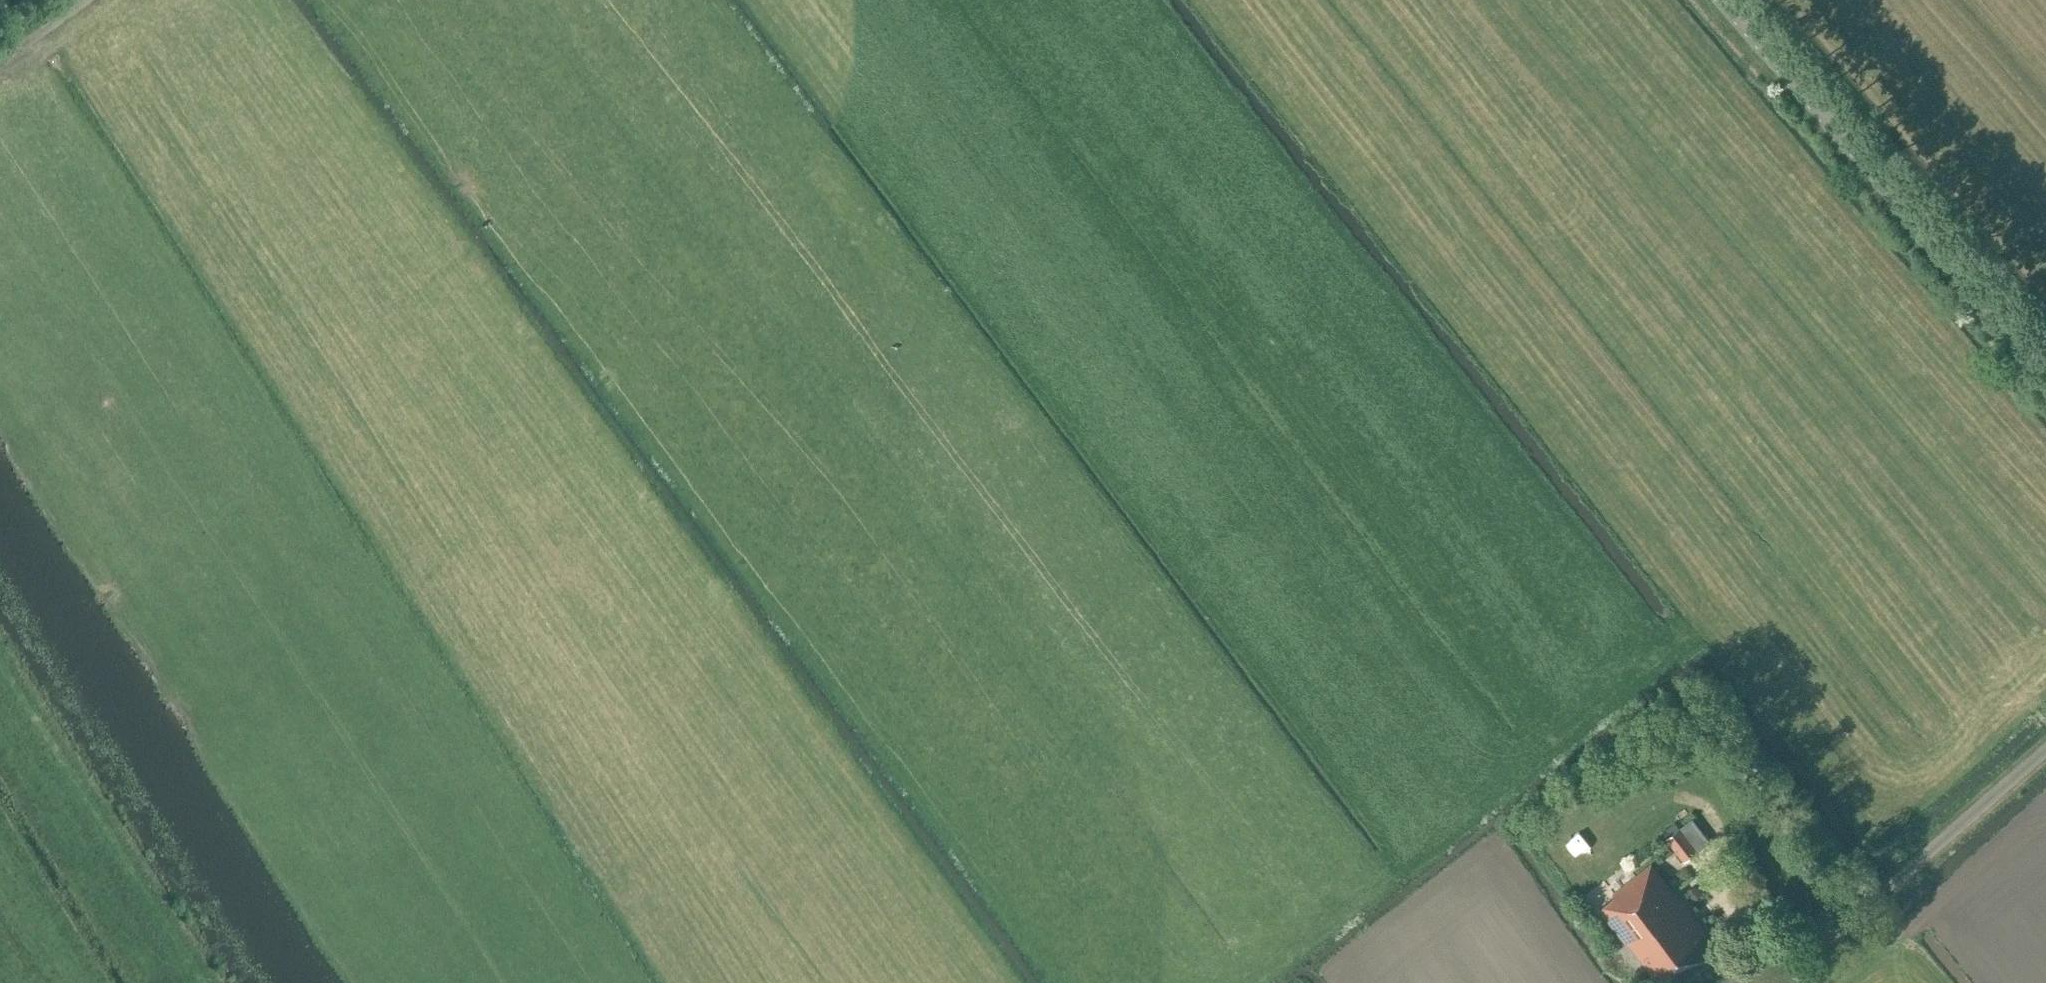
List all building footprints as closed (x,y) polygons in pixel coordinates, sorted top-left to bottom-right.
[(1707,845),(1689,820),(1666,839),(1685,862),(1707,845)] [(1700,928),(1651,864),(1613,894),(1616,897),(1600,909),(1657,982),(1678,982),(1718,952),(1700,928)]
